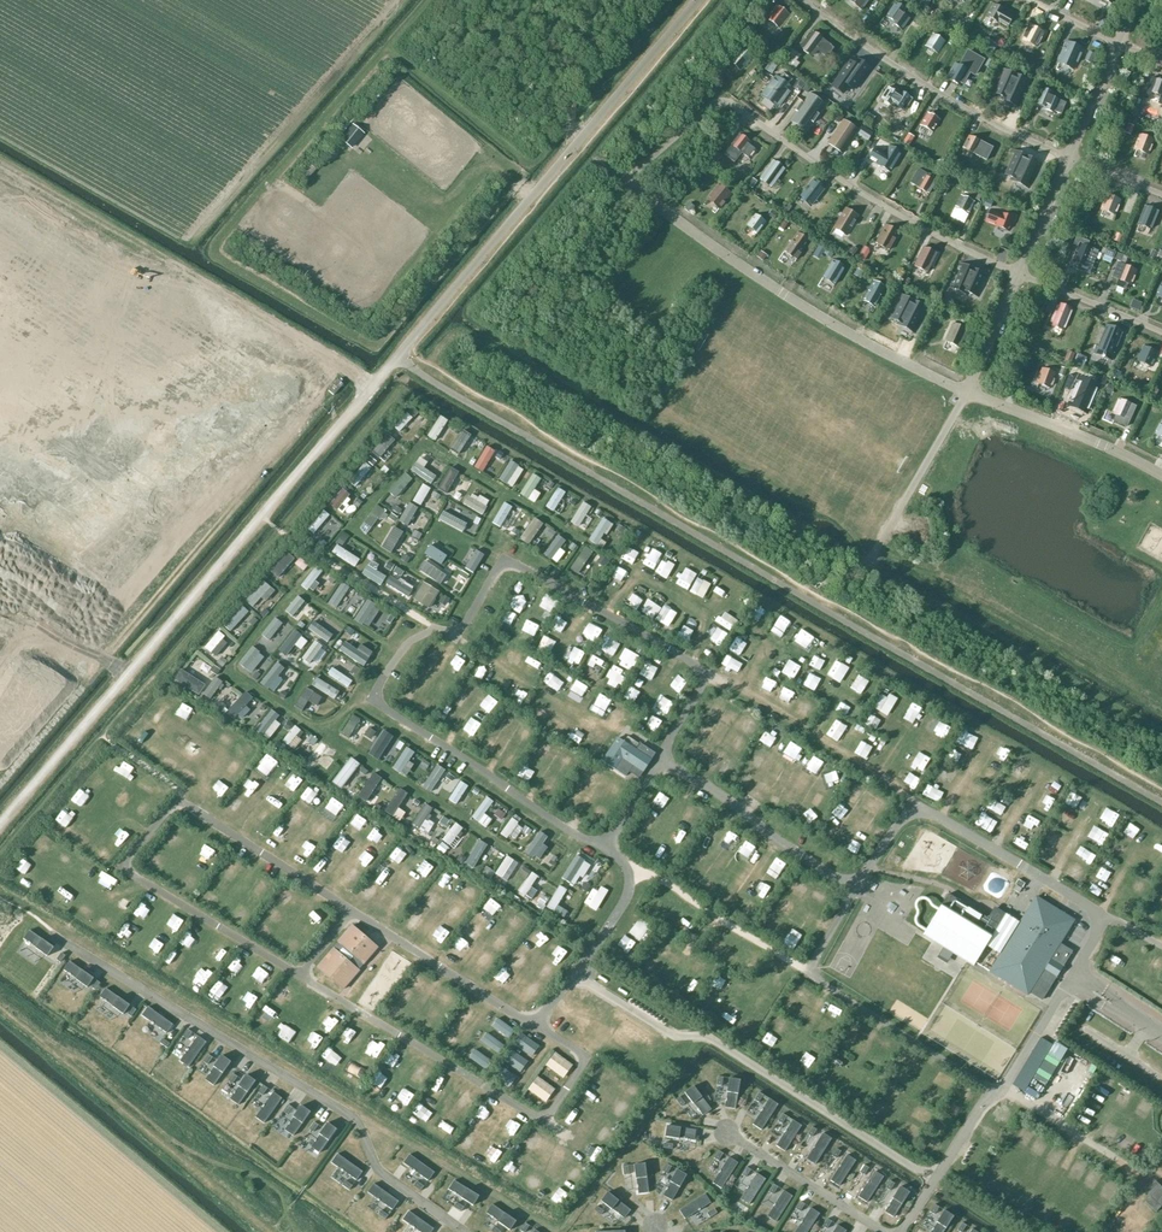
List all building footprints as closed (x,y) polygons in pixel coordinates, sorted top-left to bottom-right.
[(848,0),(862,11),(870,0),(848,0)] [(895,1),(885,16),(891,20),(890,22),(903,31),(911,18),(901,12),(905,7),(895,1)] [(994,3),(986,16),(1007,28),(1015,15),(994,3)] [(778,5),(768,19),(779,27),(790,14),(785,10),(786,9),(784,8),(783,9),(778,5)] [(1030,25),(1022,39),(1036,47),(1044,32),(1030,25)] [(813,56),(816,52),(817,50),(827,57),(834,48),(813,32),(801,47),(813,56)] [(933,33),(925,45),(937,53),(945,41),(933,33)] [(992,42),(988,48),(994,52),(998,46),(992,42)] [(1067,42),(1058,61),(1074,69),(1083,49),(1067,42)] [(741,48),(731,60),(742,69),(752,58),(741,48)] [(956,64),(947,78),(961,86),(969,71),(975,74),(982,62),(983,59),(968,50),(959,65),(956,64)] [(800,63),(787,53),(782,61),(791,68),(792,67),(795,70),(800,63)] [(841,74),(832,86),(843,93),(848,86),(854,90),(860,81),(862,82),(863,80),(861,78),(868,69),(870,70),(872,68),(859,59),(855,64),(848,59),(839,73),(841,74)] [(772,61),(766,67),(772,72),(777,65),(772,61)] [(992,88),(990,92),(1000,96),(999,98),(1019,107),(1021,104),(1016,102),(1025,82),(1029,84),(1031,81),(1002,67),(1000,71),(1004,73),(997,90),(992,88)] [(784,73),(780,79),(776,76),(761,95),(778,108),(793,88),(788,85),(792,79),(784,73)] [(1144,98),(1161,105),(1161,82),(1155,79),(1152,78),(1146,92),(1144,98)] [(799,79),(794,86),(800,90),(805,83),(799,79)] [(806,84),(803,89),(808,92),(811,87),(806,84)] [(900,90),(898,93),(889,87),(881,99),(893,107),(895,104),(904,110),(912,98),(900,90)] [(1041,88),(1036,100),(1044,103),(1042,108),(1056,114),(1060,116),(1065,105),(1061,103),(1062,101),(1054,97),(1056,94),(1041,88)] [(805,132),(812,122),(814,123),(820,114),(818,113),(825,103),(810,93),(803,102),(802,101),(796,110),(797,111),(790,121),(805,132)] [(1133,105),(1131,113),(1137,115),(1140,108),(1133,105)] [(927,112),(920,124),(933,132),(940,120),(938,118),(939,116),(932,112),(931,114),(927,112)] [(842,120),(826,144),(842,154),(858,130),(842,120)] [(1129,123),(1125,132),(1131,134),(1134,125),(1129,123)] [(365,133),(353,124),(340,139),(352,148),(365,133)] [(862,127),(858,134),(861,136),(866,129),(862,127)] [(732,145),(724,154),(734,163),(742,153),(751,160),(758,151),(750,145),(752,142),(740,132),(736,137),(737,137),(731,144),(732,145)] [(908,133),(903,141),(908,145),(914,136),(908,133)] [(1141,134),(1135,148),(1149,153),(1154,139),(1141,134)] [(969,135),(962,148),(986,160),(992,147),(969,135)] [(875,147),(868,158),(878,164),(877,164),(890,172),(898,160),(897,159),(902,152),(890,145),(886,152),(885,152),(885,153),(875,147)] [(1003,170),(1002,172),(1012,177),(1011,179),(1029,188),(1030,185),(1026,184),(1036,163),(1040,165),(1041,163),(1012,150),(1011,152),(1015,154),(1007,172),(1003,170)] [(717,151),(712,157),(718,161),(723,155),(717,151)] [(777,180),(777,181),(786,169),(774,160),(765,172),(765,171),(760,177),(772,187),(777,180)] [(707,166),(702,172),(706,175),(711,169),(707,166)] [(929,195),(936,182),(917,171),(910,184),(929,195)] [(752,178),(748,184),(753,187),(757,181),(752,178)] [(801,196),(813,205),(826,188),(814,178),(801,196)] [(731,195),(719,185),(707,199),(719,209),(731,195)] [(1107,194),(1102,208),(1115,213),(1121,199),(1107,194)] [(962,195),(955,208),(968,215),(975,201),(962,195)] [(690,202),(685,208),(690,212),(695,206),(690,202)] [(1159,211),(1146,205),(1138,222),(1152,228),(1159,211)] [(845,209),(833,229),(846,236),(858,217),(845,209)] [(1009,231),(1014,219),(991,209),(985,222),(1009,231)] [(755,213),(746,225),(758,234),(767,222),(755,213)] [(782,221),(779,228),(783,230),(787,224),(782,221)] [(886,225),(875,243),(889,251),(899,233),(886,225)] [(797,231),(784,251),(797,259),(810,239),(797,231)] [(1116,233),(1114,241),(1120,243),(1122,235),(1116,233)] [(921,251),(915,264),(928,270),(934,257),(937,250),(924,244),(921,251)] [(1079,247),(1073,260),(1079,263),(1077,269),(1089,274),(1098,251),(1080,244),(1079,247)] [(865,246),(859,257),(864,260),(869,252),(868,248),(865,246)] [(1104,254),(1102,259),(1111,263),(1113,258),(1114,258),(1116,252),(1106,248),(1104,254)] [(826,249),(824,253),(830,257),(833,253),(826,249)] [(1153,250),(1150,257),(1156,260),(1159,252),(1153,250)] [(760,252),(757,256),(763,260),(766,256),(760,252)] [(1117,252),(1114,258),(1121,261),(1124,255),(1117,252)] [(829,264),(822,276),(834,284),(842,272),(844,269),(845,267),(832,259),(829,264)] [(988,274),(988,275),(960,263),(960,262),(959,262),(958,265),(959,266),(959,265),(962,267),(954,285),(951,284),(951,283),(950,283),(948,287),(949,287),(950,286),(968,294),(967,295),(968,295),(970,292),(979,296),(978,297),(979,297),(981,294),(980,293),(980,294),(976,292),(983,276),(987,278),(988,279),(989,275),(988,274)] [(1119,263),(1113,277),(1118,278),(1119,279),(1117,286),(1126,289),(1128,283),(1131,284),(1137,270),(1123,265),(1119,263)] [(857,267),(853,274),(861,278),(864,271),(857,267)] [(874,280),(863,300),(876,307),(887,287),(874,280)] [(890,314),(889,316),(898,321),(897,323),(916,333),(917,330),(913,328),(923,309),(927,311),(928,309),(900,294),(899,296),(903,298),(894,316),(890,314)] [(1059,302),(1050,324),(1065,331),(1074,308),(1059,302)] [(967,331),(953,324),(945,342),(958,348),(967,331)] [(1106,326),(1096,352),(1103,355),(1103,356),(1105,357),(1105,356),(1113,359),(1123,332),(1106,326)] [(1144,346),(1138,360),(1152,366),(1158,352),(1144,346)] [(1068,351),(1065,360),(1071,362),(1074,354),(1068,351)] [(1025,353),(1022,360),(1029,363),(1032,356),(1025,353)] [(1078,354),(1074,364),(1079,366),(1083,356),(1078,354)] [(1042,368),(1037,382),(1051,387),(1056,374),(1042,368)] [(1072,368),(1069,374),(1075,377),(1078,371),(1072,368)] [(1081,377),(1069,405),(1087,413),(1099,385),(1081,377)] [(1108,384),(1105,392),(1111,394),(1114,386),(1108,384)] [(1117,414),(1113,420),(1127,427),(1137,407),(1120,399),(1114,412),(1117,414)] [(394,426),(401,432),(414,417),(408,411),(394,426)] [(428,434),(436,439),(448,419),(441,414),(428,434)] [(476,465),(483,469),(495,449),(488,445),(476,465)] [(350,480),(357,486),(372,467),(365,462),(350,480)] [(438,488),(446,493),(458,472),(450,468),(438,488)] [(388,490),(395,496),(411,477),(404,471),(388,490)] [(520,492),(528,497),(540,477),(533,472),(520,492)] [(570,521),(577,525),(590,505),(583,501),(570,521)] [(399,520),(406,524),(417,507),(409,502),(399,520)] [(492,522),(500,527),(512,507),(505,502),(492,522)] [(309,527),(316,533),(331,514),(324,509),(309,527)] [(589,538),(596,543),(609,523),(602,518),(589,538)] [(545,553),(552,558),(564,538),(557,534),(545,553)] [(572,566),(579,571),(592,551),(585,546),(572,566)] [(466,567),(473,571),(484,554),(476,549),(466,567)] [(273,570),(280,575),(294,557),(288,551),(273,570)] [(301,585),(308,590),(323,569),(316,564),(301,585)] [(248,600),(255,606),(270,585),(263,579),(248,600)] [(413,598),(429,607),(440,590),(424,581),(413,598)] [(330,601),(337,606),(349,586),(342,582),(330,601)] [(356,618),(363,622),(375,603),(368,598),(356,618)] [(224,625),(230,631),(248,611),(242,605),(224,625)] [(309,627),(327,642),(333,635),(314,620),(309,627)] [(279,650),(286,655),(301,634),(294,629),(279,650)] [(340,647),(364,665),(369,657),(345,640),(340,647)] [(239,665),(246,669),(259,650),(251,645),(239,665)] [(175,679),(199,694),(205,685),(181,670),(175,679)] [(229,710),(235,716),(254,697),(248,691),(229,710)] [(258,730),(266,735),(278,715),(271,710),(258,730)] [(369,753),(378,759),(393,736),(385,731),(369,753)] [(640,744),(627,736),(624,741),(618,737),(602,761),(626,777),(629,772),(639,778),(655,753),(640,743),(640,744)] [(334,781),(342,787),(359,763),(351,757),(334,781)] [(423,786),(431,792),(446,769),(438,763),(423,786)] [(471,817),(479,823),(495,801),(486,795),(471,817)] [(410,825),(419,830),(434,808),(425,802),(410,825)] [(524,853),(533,858),(548,836),(539,830),(524,853)] [(562,877),(571,883),(586,860),(577,854),(562,877)] [(1074,921),(1035,896),(1019,922),(994,907),(988,918),(949,894),(924,935),(974,966),(987,945),(999,954),(989,971),(1027,995),(1029,992),(1042,999),(1072,951),(1060,944),(1074,921)] [(379,947),(352,924),(316,968),(343,991),(360,971),(359,970),(379,947)] [(48,956),(54,947),(30,930),(24,939),(29,942),(29,943),(31,945),(31,944),(37,948),(36,948),(48,956)] [(61,962),(66,955),(62,953),(57,959),(61,962)] [(88,988),(94,978),(70,961),(64,970),(69,974),(71,976),(71,975),(77,979),(76,979),(88,988)] [(96,990),(101,983),(97,981),(92,987),(96,990)] [(124,1014),(130,1005),(106,988),(100,997),(105,1000),(105,1001),(107,1003),(107,1002),(113,1006),(112,1006),(124,1014)] [(172,1024),(148,1006),(142,1015),(153,1023),(159,1027),(158,1027),(160,1029),(160,1028),(166,1032),(172,1024)] [(132,1017),(137,1010),(133,1007),(128,1014),(132,1017)] [(193,1032),(189,1029),(184,1036),(188,1039),(193,1032)] [(154,1033),(152,1037),(158,1042),(161,1038),(154,1033)] [(190,1066),(207,1042),(198,1036),(190,1047),(191,1048),(187,1053),(186,1052),(185,1054),(186,1055),(182,1060),(190,1066)] [(1041,1036),(1029,1058),(1040,1064),(1052,1042),(1041,1036)] [(213,1057),(209,1054),(204,1061),(208,1064),(213,1057)] [(214,1086),(231,1062),(222,1055),(219,1060),(214,1067),(211,1072),(210,1072),(209,1074),(208,1077),(205,1080),(214,1086)] [(238,1077),(234,1074),(229,1081),(231,1082),(233,1083),(238,1077)] [(239,1105),(256,1081),(247,1074),(245,1076),(243,1080),(239,1085),(239,1086),(235,1092),(235,1091),(233,1093),(234,1094),(232,1097),(230,1099),(239,1105)] [(735,1109),(740,1080),(729,1078),(727,1092),(728,1092),(726,1098),(725,1101),(726,1101),(725,1107),(735,1109)] [(269,1088),(265,1085),(260,1092),(264,1095),(269,1088)] [(711,1109),(693,1086),(685,1093),(693,1104),(694,1103),(698,1109),(697,1109),(698,1111),(699,1111),(703,1116),(711,1109)] [(266,1122),(283,1098),(274,1091),(266,1103),(263,1109),(262,1108),(261,1110),(261,1111),(258,1116),(266,1122)] [(763,1095),(759,1092),(754,1099),(758,1102),(763,1095)] [(680,1097),(676,1100),(681,1106),(685,1103),(680,1097)] [(762,1129),(778,1104),(769,1098),(761,1110),(762,1110),(758,1116),(757,1115),(756,1117),(757,1118),(753,1123),(762,1129)] [(292,1107),(289,1105),(284,1111),(288,1114),(292,1107)] [(294,1136),(311,1112),(302,1105),(293,1117),(294,1117),(290,1122),(288,1124),(289,1124),(285,1130),(294,1136)] [(783,1114),(778,1121),(782,1124),(787,1116),(783,1114)] [(786,1150),(802,1125),(792,1119),(785,1131),(782,1137),(781,1136),(780,1138),(780,1139),(777,1144),(786,1150)] [(319,1125),(315,1122),(310,1129),(314,1132),(319,1125)] [(320,1153),(337,1129),(328,1123),(320,1134),(320,1135),(316,1140),(316,1139),(314,1141),(315,1142),(311,1147),(320,1153)] [(696,1130),(667,1126),(665,1137),(679,1139),(679,1138),(686,1139),(685,1140),(688,1140),(688,1139),(694,1140),(696,1130)] [(816,1129),(812,1127),(808,1134),(812,1136),(816,1129)] [(816,1163),(832,1138),(822,1132),(815,1144),(812,1150),(811,1149),(810,1151),(810,1152),(807,1158),(816,1163)] [(841,1150),(837,1148),(832,1155),(836,1158),(841,1150)] [(723,1153),(719,1151),(714,1158),(718,1160),(723,1153)] [(362,1171),(338,1153),(332,1162),(343,1171),(343,1170),(349,1174),(348,1175),(350,1176),(350,1175),(356,1179),(362,1171)] [(840,1185),(856,1160),(846,1154),(839,1166),(836,1172),(835,1171),(834,1173),(835,1174),(831,1179),(840,1185)] [(435,1172),(412,1155),(405,1164),(416,1172),(416,1171),(422,1175),(421,1176),(423,1177),(424,1177),(429,1181),(435,1172)] [(722,1187),(737,1163),(728,1156),(721,1168),(721,1169),(718,1174),(717,1174),(716,1176),(713,1182),(722,1187)] [(649,1193),(645,1163),(634,1165),(636,1179),(637,1179),(637,1185),(637,1188),(638,1187),(639,1194),(649,1193)] [(672,1167),(667,1164),(663,1171),(667,1174),(672,1167)] [(868,1167),(864,1164),(860,1171),(864,1174),(868,1167)] [(672,1201),(687,1175),(677,1169),(670,1182),(671,1182),(668,1187),(667,1187),(666,1189),(666,1190),(663,1195),(672,1201)] [(752,1171),(748,1169),(743,1176),(747,1178),(752,1171)] [(868,1201),(884,1176),(874,1170),(867,1182),(864,1188),(863,1187),(862,1189),(862,1190),(859,1195),(868,1201)] [(749,1204),(765,1179),(756,1173),(748,1185),(749,1185),(745,1191),(745,1190),(743,1192),(744,1193),(740,1199),(749,1204)] [(344,1180),(342,1184),(348,1189),(351,1185),(344,1180)] [(473,1205),(479,1196),(454,1180),(448,1189),(454,1193),(453,1193),(455,1195),(456,1194),(461,1197),(461,1198),(473,1205)] [(418,1181),(415,1185),(421,1190),(424,1186),(418,1181)] [(895,1183),(891,1181),(886,1188),(890,1190),(895,1183)] [(399,1201),(375,1184),(368,1193),(380,1201),(380,1200),(385,1204),(385,1205),(387,1206),(392,1209),(399,1201)] [(778,1187),(774,1184),(769,1192),(773,1194),(778,1187)] [(894,1217),(910,1192),(900,1186),(893,1198),(890,1204),(889,1203),(888,1205),(889,1206),(885,1211),(894,1217)] [(777,1221),(793,1196),(783,1190),(776,1202),(773,1208),(772,1207),(771,1209),(771,1210),(768,1215),(777,1221)] [(631,1210),(608,1192),(601,1201),(612,1210),(612,1209),(617,1213),(617,1214),(619,1215),(619,1214),(625,1219),(631,1210)] [(711,1203),(705,1194),(680,1210),(686,1218),(692,1215),(692,1216),(694,1214),(699,1210),(699,1211),(711,1203)] [(804,1203),(800,1200),(795,1207),(799,1210),(804,1203)] [(454,1207),(461,1211),(464,1207),(457,1202),(454,1207)] [(510,1230),(516,1221),(492,1204),(486,1213),(492,1216),(491,1217),(493,1218),(499,1222),(498,1222),(510,1230)] [(939,1207),(935,1205),(930,1212),(934,1214),(939,1207)] [(597,1206),(594,1210),(601,1215),(604,1211),(597,1206)] [(818,1212),(809,1206),(801,1218),(802,1218),(799,1224),(798,1223),(796,1225),(797,1226),(794,1231),(795,1231),(806,1231),(818,1212)] [(710,1217),(717,1212),(714,1208),(707,1213),(710,1217)] [(381,1210),(378,1214),(385,1219),(388,1215),(381,1210)] [(954,1216),(944,1210),(937,1222),(934,1228),(933,1227),(932,1229),(933,1230),(931,1231),(944,1231),(954,1216)] [(410,1211),(404,1220),(415,1229),(416,1228),(421,1231),(432,1231),(434,1229),(410,1211)] [(827,1219),(823,1226),(827,1229),(831,1222),(827,1219)] [(525,1223),(520,1230),(523,1231),(525,1231),(529,1226),(525,1223)] [(962,1223),(957,1230),(960,1231),(962,1231),(966,1225),(962,1223)]
